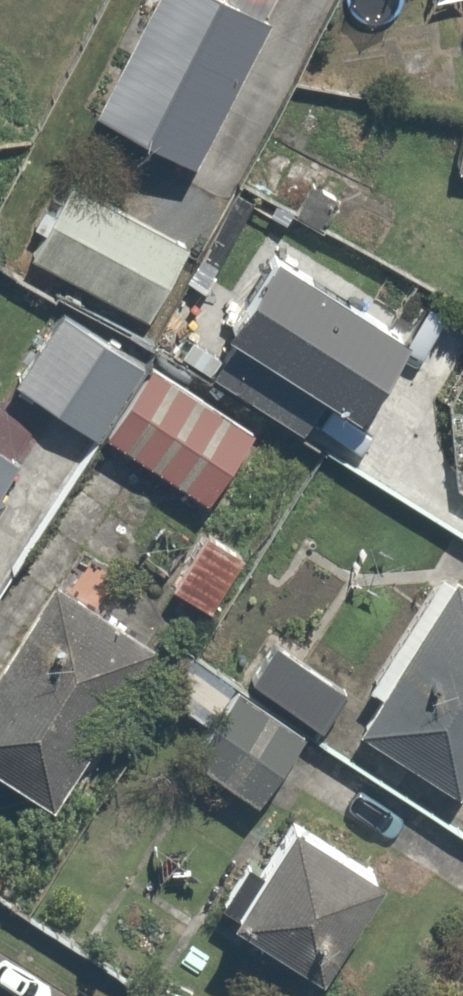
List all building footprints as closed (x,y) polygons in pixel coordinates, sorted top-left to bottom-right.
[(260,0),(131,0),(82,106),(188,155),(260,0)] [(185,230),(58,168),(18,249),(145,311),(185,230)] [(250,422),(58,304),(11,380),(204,497),(250,422)] [(0,417),(0,480),(29,436),(0,417)] [(205,600),(241,544),(204,520),(168,577),(205,600)] [(438,553),(368,674),(379,681),(352,728),(452,786),(462,766),(462,568),(438,553)] [(37,575),(0,632),(0,765),(45,795),(143,645),(37,575)] [(273,629),(246,670),(312,713),(339,672),(273,629)] [(295,719),(195,654),(168,695),(205,718),(183,752),(247,793),(295,719)] [(319,954),(376,861),(277,800),(220,893),(319,954)]
